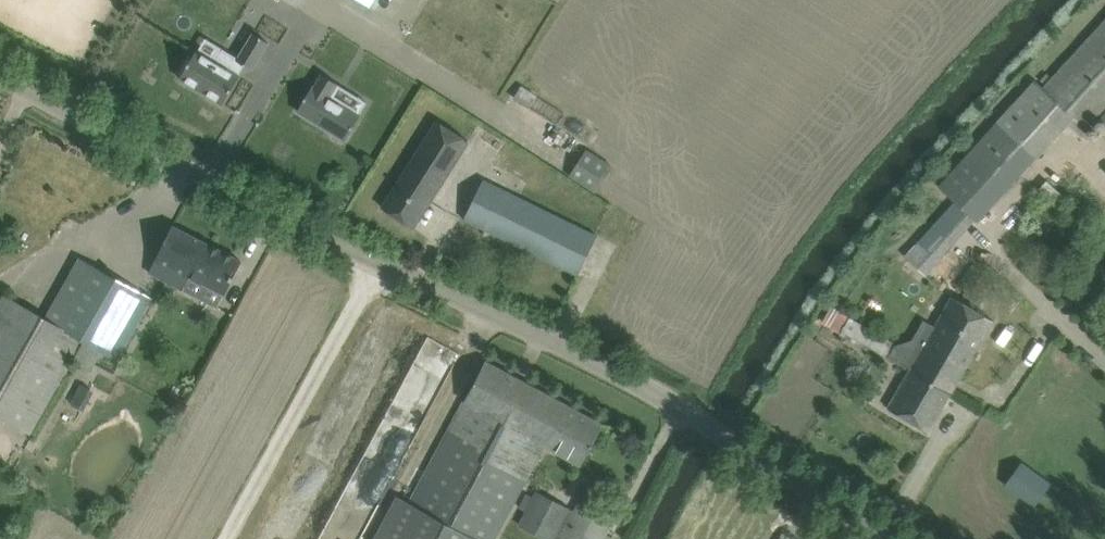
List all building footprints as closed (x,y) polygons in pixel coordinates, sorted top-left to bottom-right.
[(376,0),(356,0),(370,9),(376,0)] [(1097,120),(1104,111),(1104,19),(1043,87),(1035,80),(940,186),(978,221),(1068,122),(1083,136),(1097,120)] [(188,58),(180,72),(183,74),(180,78),(223,104),(240,75),(239,74),(240,72),(245,65),(252,69),(268,42),(254,33),(238,59),(222,49),(215,60),(198,49),(191,60),(188,58)] [(313,86),(298,111),(345,140),(360,115),(330,96),(338,83),(322,74),(314,87),(313,86)] [(414,228),(469,141),(438,121),(382,207),(414,228)] [(574,173),(598,185),(610,166),(585,153),(574,173)] [(484,180),(464,219),(578,275),(588,256),(598,235),(484,180)] [(1066,198),(1047,180),(1038,190),(1057,207),(1066,198)] [(225,294),(242,261),(174,226),(150,272),(183,288),(190,275),(225,294)] [(151,298),(80,258),(46,318),(4,295),(0,303),(0,415),(31,433),(71,361),(91,373),(103,351),(117,359),(125,344),(151,298)] [(911,368),(911,369),(951,392),(961,375),(993,320),(952,297),(923,347),(920,352),(918,356),(911,368)] [(881,327),(878,332),(844,313),(836,326),(889,355),(896,343),(892,341),(895,336),(881,327)] [(429,336),(419,357),(446,371),(457,350),(429,336)] [(562,455),(581,465),(603,425),(486,361),(464,401),(465,402),(410,503),(396,496),(373,538),(494,538),(545,445),(562,455)] [(929,431),(951,392),(911,369),(888,408),(929,431)] [(84,411),(95,391),(82,384),(71,403),(84,411)] [(1023,464),(1008,486),(1034,505),(1049,483),(1023,464)] [(569,509),(537,492),(520,525),(546,538),(611,538),(613,536),(607,533),(617,512),(606,506),(584,495),(575,512),(569,509)]
